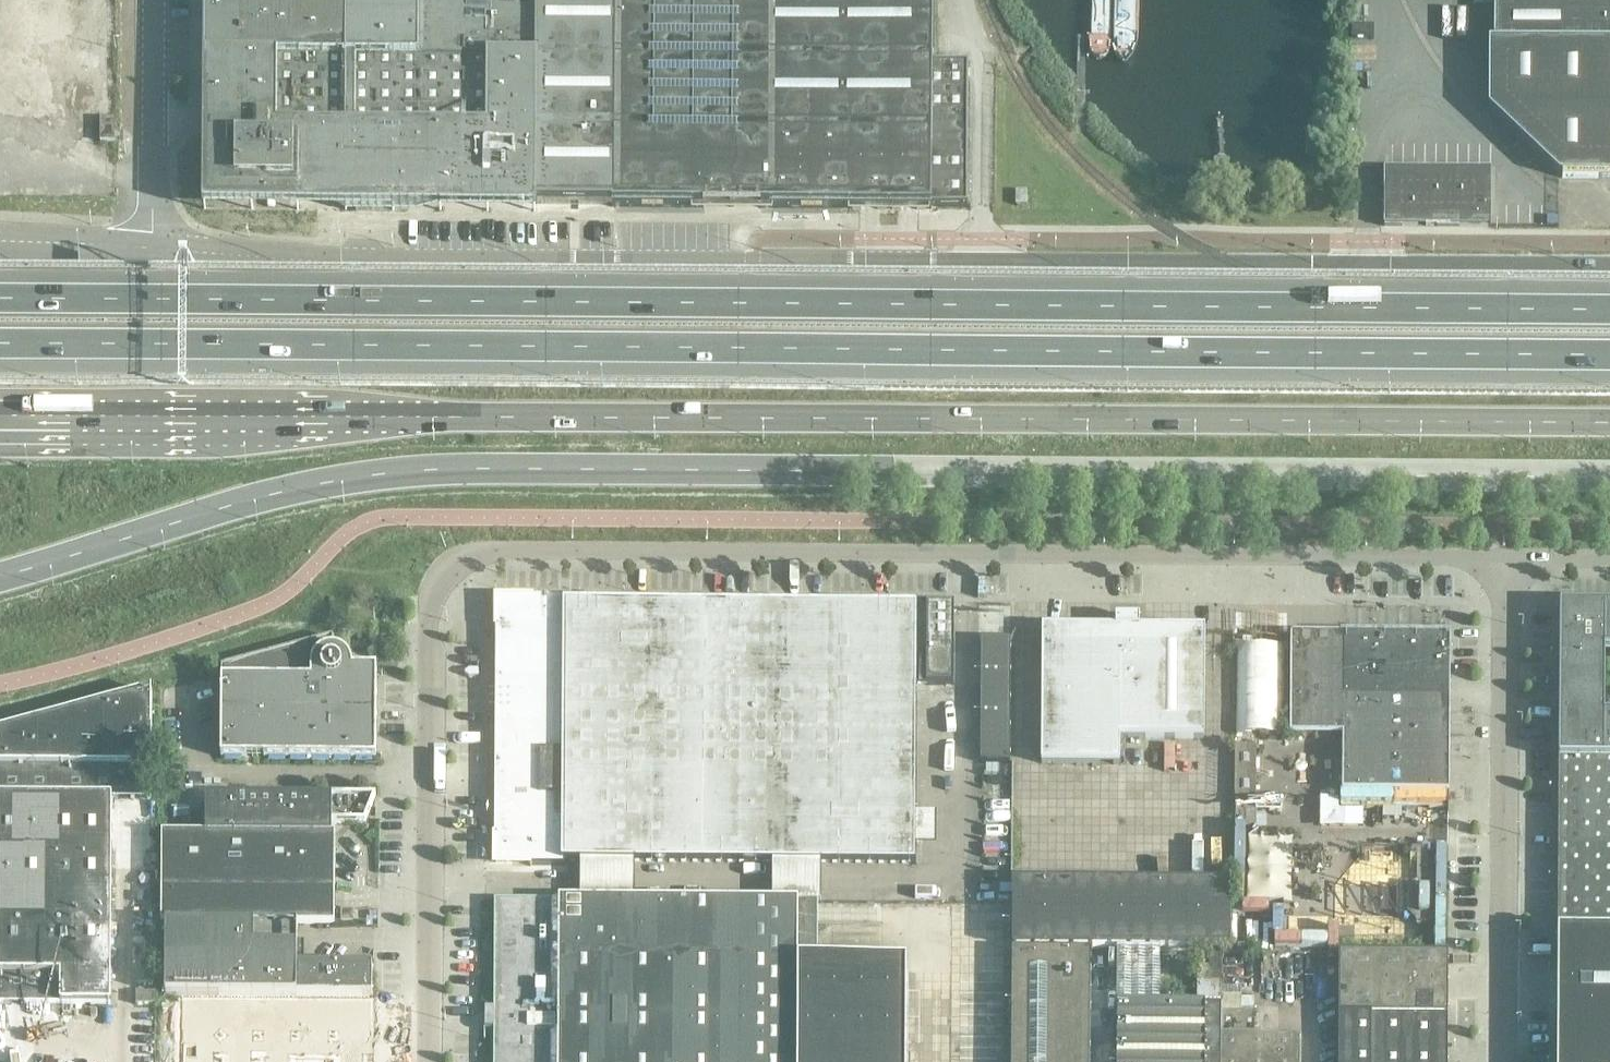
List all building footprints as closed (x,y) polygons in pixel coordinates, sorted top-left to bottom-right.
[(931,0),(205,0),(204,60),(204,137),(203,209),(312,210),(408,211),(536,212),(536,203),(613,204),(613,206),(615,206),(615,204),(652,204),(652,206),(655,206),(655,204),(691,204),(691,207),(694,207),(694,204),(731,204),(730,207),(733,207),(733,204),(770,205),(770,207),(772,207),(772,205),(809,205),(809,207),(812,207),(812,205),(848,205),(848,207),(851,207),(851,205),(888,205),(888,208),(890,208),(890,206),(927,206),(927,208),(930,208),(930,205),(966,206),(967,65),(930,65),(931,0)] [(1494,43),(1489,43),(1488,109),(1559,177),(1609,177),(1609,0),(1494,0),(1494,43)] [(114,141),(114,118),(99,118),(100,141),(114,141)] [(1490,226),(1491,169),(1384,169),(1384,226),(1490,226)] [(1028,206),(1027,191),(1016,191),(1016,206),(1028,206)] [(916,752),(916,685),(953,685),(953,605),(565,602),(565,599),(496,598),(494,864),(528,864),(528,862),(541,862),(541,864),(562,864),(562,861),(617,861),(915,863),(916,752)] [(1557,935),(1609,935),(1609,716),(1604,716),(1604,651),(1609,651),(1609,606),(1559,606),(1557,935)] [(1203,739),(1204,633),(1204,630),(1188,629),(1155,629),(1103,629),(1066,629),(1042,628),(1041,764),(1119,764),(1119,738),(1203,739)] [(1448,794),(1450,637),(1343,636),(1343,637),(1298,636),(1290,636),(1290,736),(1343,736),(1343,793),(1448,794)] [(376,759),(376,675),(376,669),(353,669),(353,668),(352,665),(352,662),(351,660),(350,658),(347,655),(346,654),(344,652),(341,651),(339,650),(336,649),(333,649),(333,638),(221,668),(220,758),(376,759)] [(1009,763),(1010,639),(983,639),(982,762),(1009,763)] [(112,799),(151,799),(151,692),(0,733),(0,1004),(110,1005),(112,799)] [(334,924),(335,857),(335,834),(331,834),(331,824),(365,825),(375,797),(206,796),(205,833),(161,833),(161,923),(334,924)] [(1324,796),(1322,823),(1363,825),(1364,808),(1335,806),(1335,796),(1324,796)] [(1228,948),(1229,886),(1013,885),(1013,947),(1228,948)] [(1440,939),(1440,891),(1333,890),(1332,938),(1440,939)] [(797,963),(798,902),(494,900),(493,1061),(797,1061),(797,963)] [(353,922),(353,910),(341,910),(341,922),(353,922)] [(304,966),(304,949),(297,948),(297,925),(165,924),(165,995),(372,997),(372,996),(372,967),(304,966)] [(1557,935),(1556,1061),(1609,1061),(1609,935),(1557,935)] [(1090,952),(1012,951),(1011,1061),(1089,1061),(1090,952)] [(1447,1016),(1448,955),(1338,954),(1338,1061),(1447,1061),(1447,1016)] [(154,1005),(154,993),(136,993),(136,1005),(154,1005)] [(1221,1013),(1221,1004),(1116,1004),(1115,1061),(1220,1061),(1221,1013)] [(1299,1035),(1253,1035),(1253,1013),(1221,1013),(1220,1061),(1299,1061),(1299,1035)] [(217,1024),(217,1061),(371,1061),(372,1025),(217,1024)]
